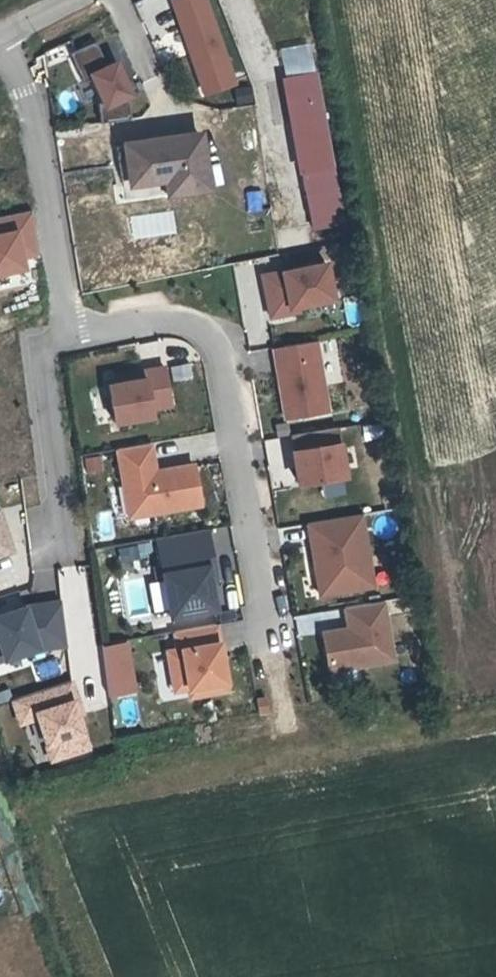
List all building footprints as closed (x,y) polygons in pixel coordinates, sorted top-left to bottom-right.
[(166,40),(169,52),(177,50),(162,0),(135,0),(148,45),(166,40)] [(205,91),(233,81),(209,15),(181,25),(205,91)] [(81,74),(106,63),(96,42),(71,53),(81,74)] [(85,73),(100,112),(132,99),(117,60),(85,73)] [(284,78),(309,220),(339,214),(314,72),(284,78)] [(235,85),(233,81),(205,91),(207,95),(235,85)] [(199,134),(127,145),(132,182),(166,177),(168,192),(206,187),(199,134)] [(311,230),(340,224),(339,214),(309,220),(311,230)] [(329,262),(266,275),(274,316),(295,312),(294,307),(301,306),(337,298),(329,262)] [(318,340),(275,348),(288,420),(334,412),(318,340)] [(116,384),(109,385),(115,423),(153,417),(152,409),(171,405),(165,367),(123,375),(125,382),(116,384)] [(115,376),(116,384),(125,382),(123,375),(115,376)] [(321,447),(294,451),(300,484),(346,476),(337,428),(318,431),(321,447)] [(291,436),(294,451),(321,447),(318,431),(291,436)] [(118,449),(130,518),(202,505),(194,465),(156,472),(151,443),(118,449)] [(14,551),(0,511),(0,556),(14,551)] [(362,514),(308,523),(321,595),(374,586),(362,514)] [(155,539),(169,618),(215,609),(211,586),(207,562),(213,561),(207,530),(155,539)] [(207,562),(211,586),(217,585),(213,561),(207,562)] [(71,632),(92,628),(81,564),(55,569),(62,610),(68,609),(71,632)] [(10,607),(0,609),(0,663),(38,653),(65,649),(58,600),(10,607)] [(350,629),(324,633),(331,671),(394,660),(384,601),(346,607),(350,629)] [(217,624),(175,632),(179,650),(169,652),(173,674),(186,671),(189,689),(191,697),(229,691),(222,653),(218,653),(216,644),(220,644),(217,624)] [(129,643),(102,647),(108,698),(136,694),(129,643)] [(186,671),(173,674),(176,691),(189,689),(186,671)] [(18,727),(34,722),(50,765),(92,750),(77,707),(81,706),(72,679),(9,701),(18,727)] [(267,699),(258,700),(260,713),(270,711),(267,699)]
